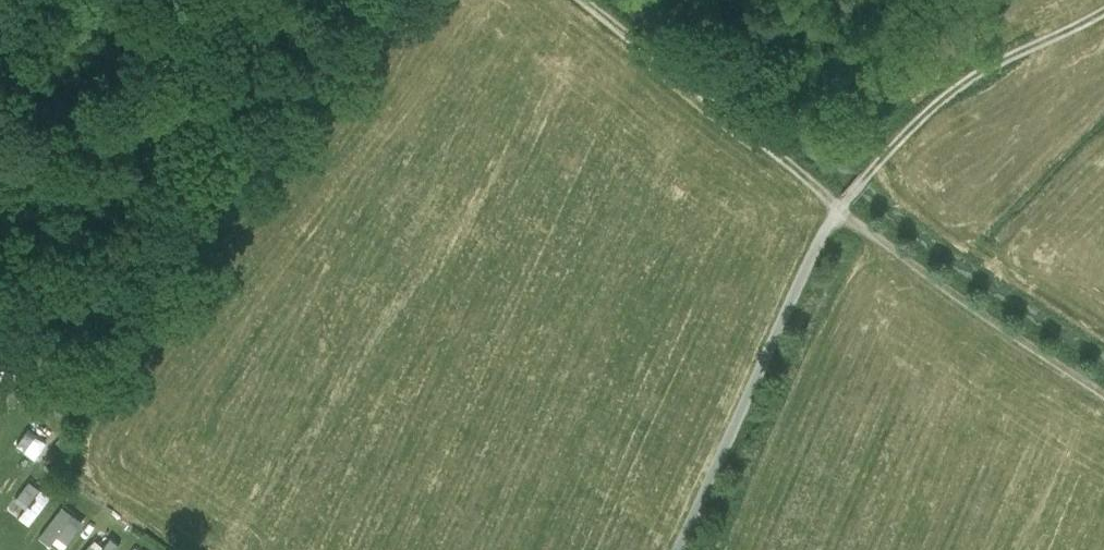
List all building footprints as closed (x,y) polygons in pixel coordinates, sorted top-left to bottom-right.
[(33,456),(48,433),(32,422),(16,444),(33,456)] [(32,524),(52,493),(31,479),(18,498),(27,505),(20,516),(32,524)] [(39,534),(53,544),(60,534),(72,542),(88,521),(62,503),(39,534)] [(86,549),(118,549),(121,546),(103,530),(86,549)]
